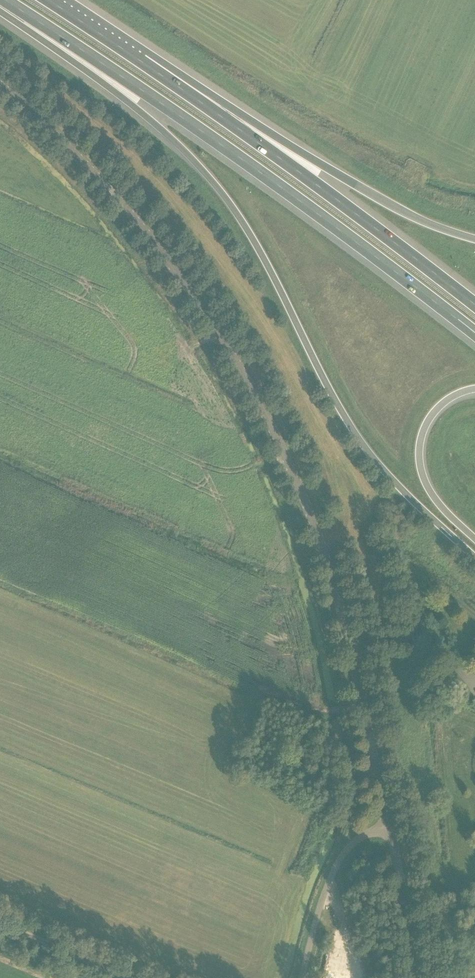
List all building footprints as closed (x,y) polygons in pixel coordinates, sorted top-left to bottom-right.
[(332,953),(333,963),(351,961),(350,952),(332,953)]
